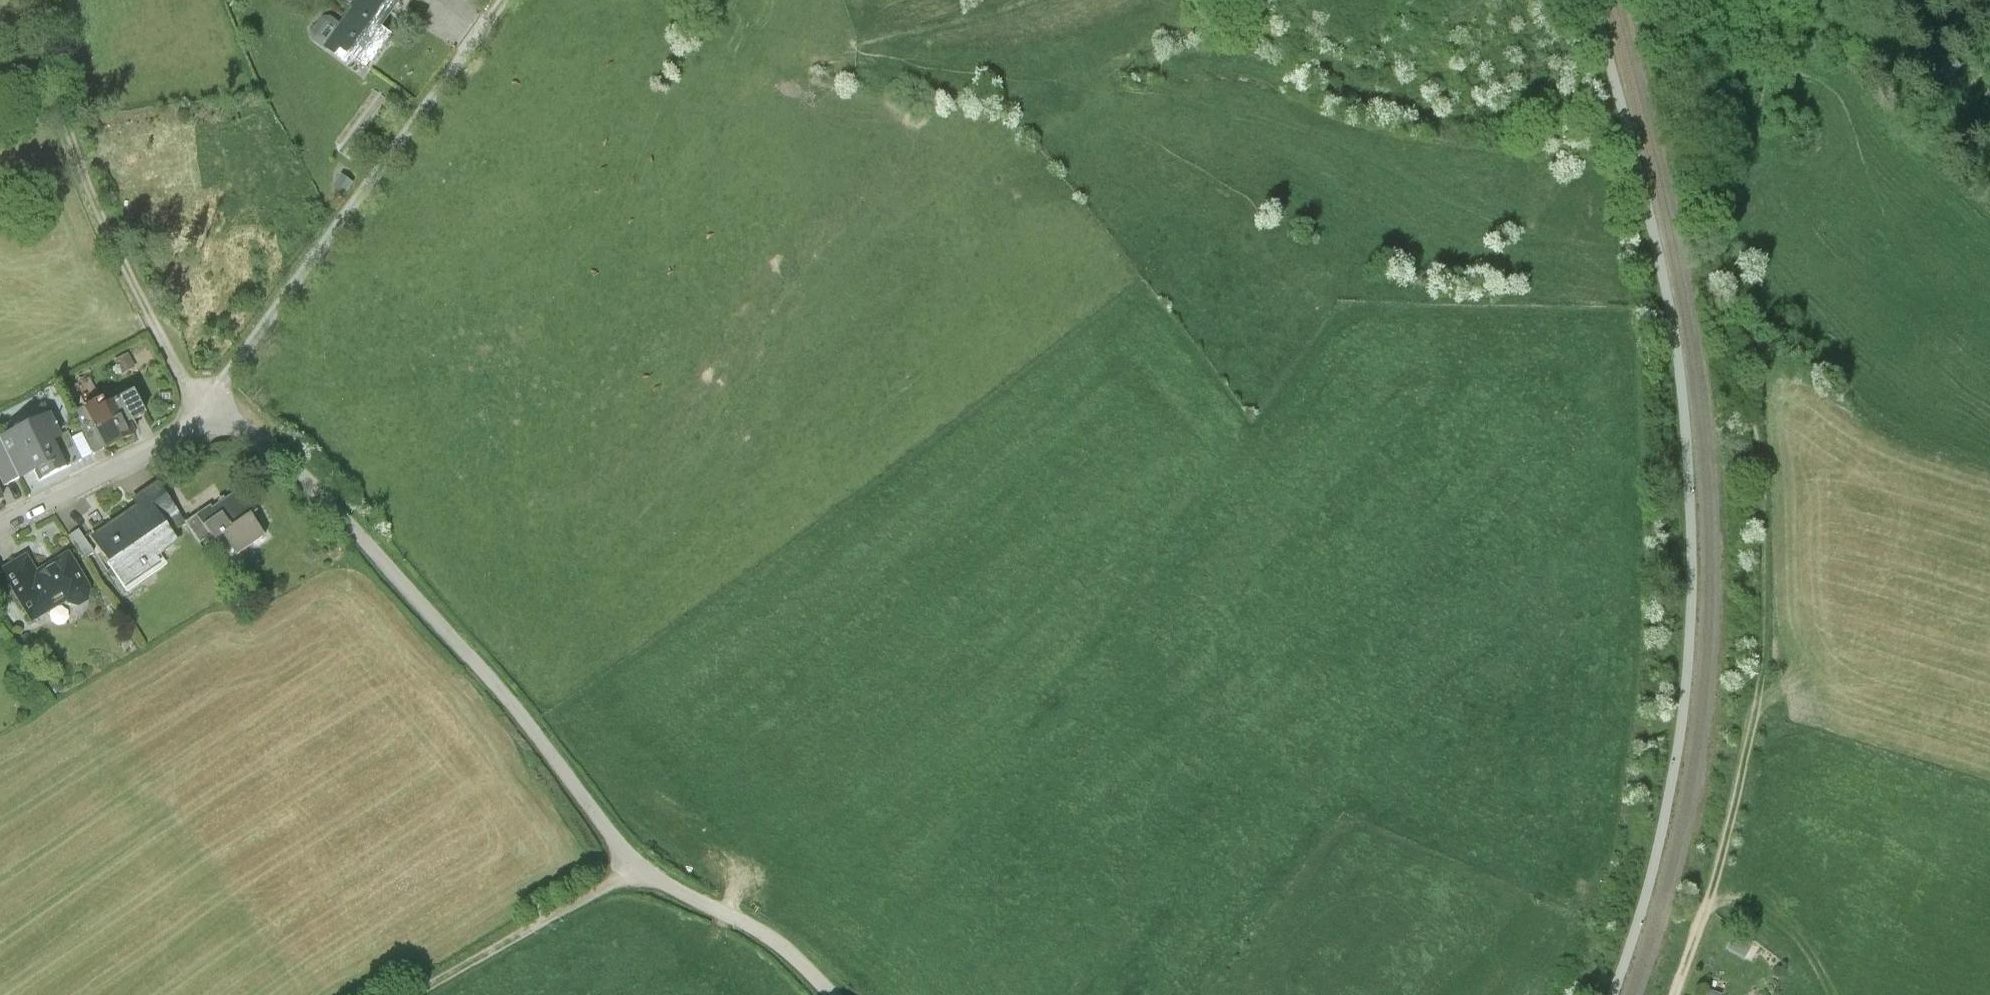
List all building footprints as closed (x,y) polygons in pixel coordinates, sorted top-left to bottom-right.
[(355,6),(384,27),(403,2),(400,0),(359,0),(355,6)] [(393,34),(384,27),(355,6),(324,47),(338,57),(344,48),(369,66),(393,34)] [(99,398),(114,428),(144,413),(129,383),(99,398)] [(62,401),(9,425),(27,464),(38,459),(44,471),(85,452),(62,401)] [(212,500),(237,536),(271,513),(246,477),(212,500)] [(98,520),(129,568),(168,543),(163,535),(190,518),(163,478),(98,520)] [(32,539),(4,555),(32,605),(71,584),(82,589),(94,582),(97,570),(85,563),(71,536),(40,553),(32,539)]
